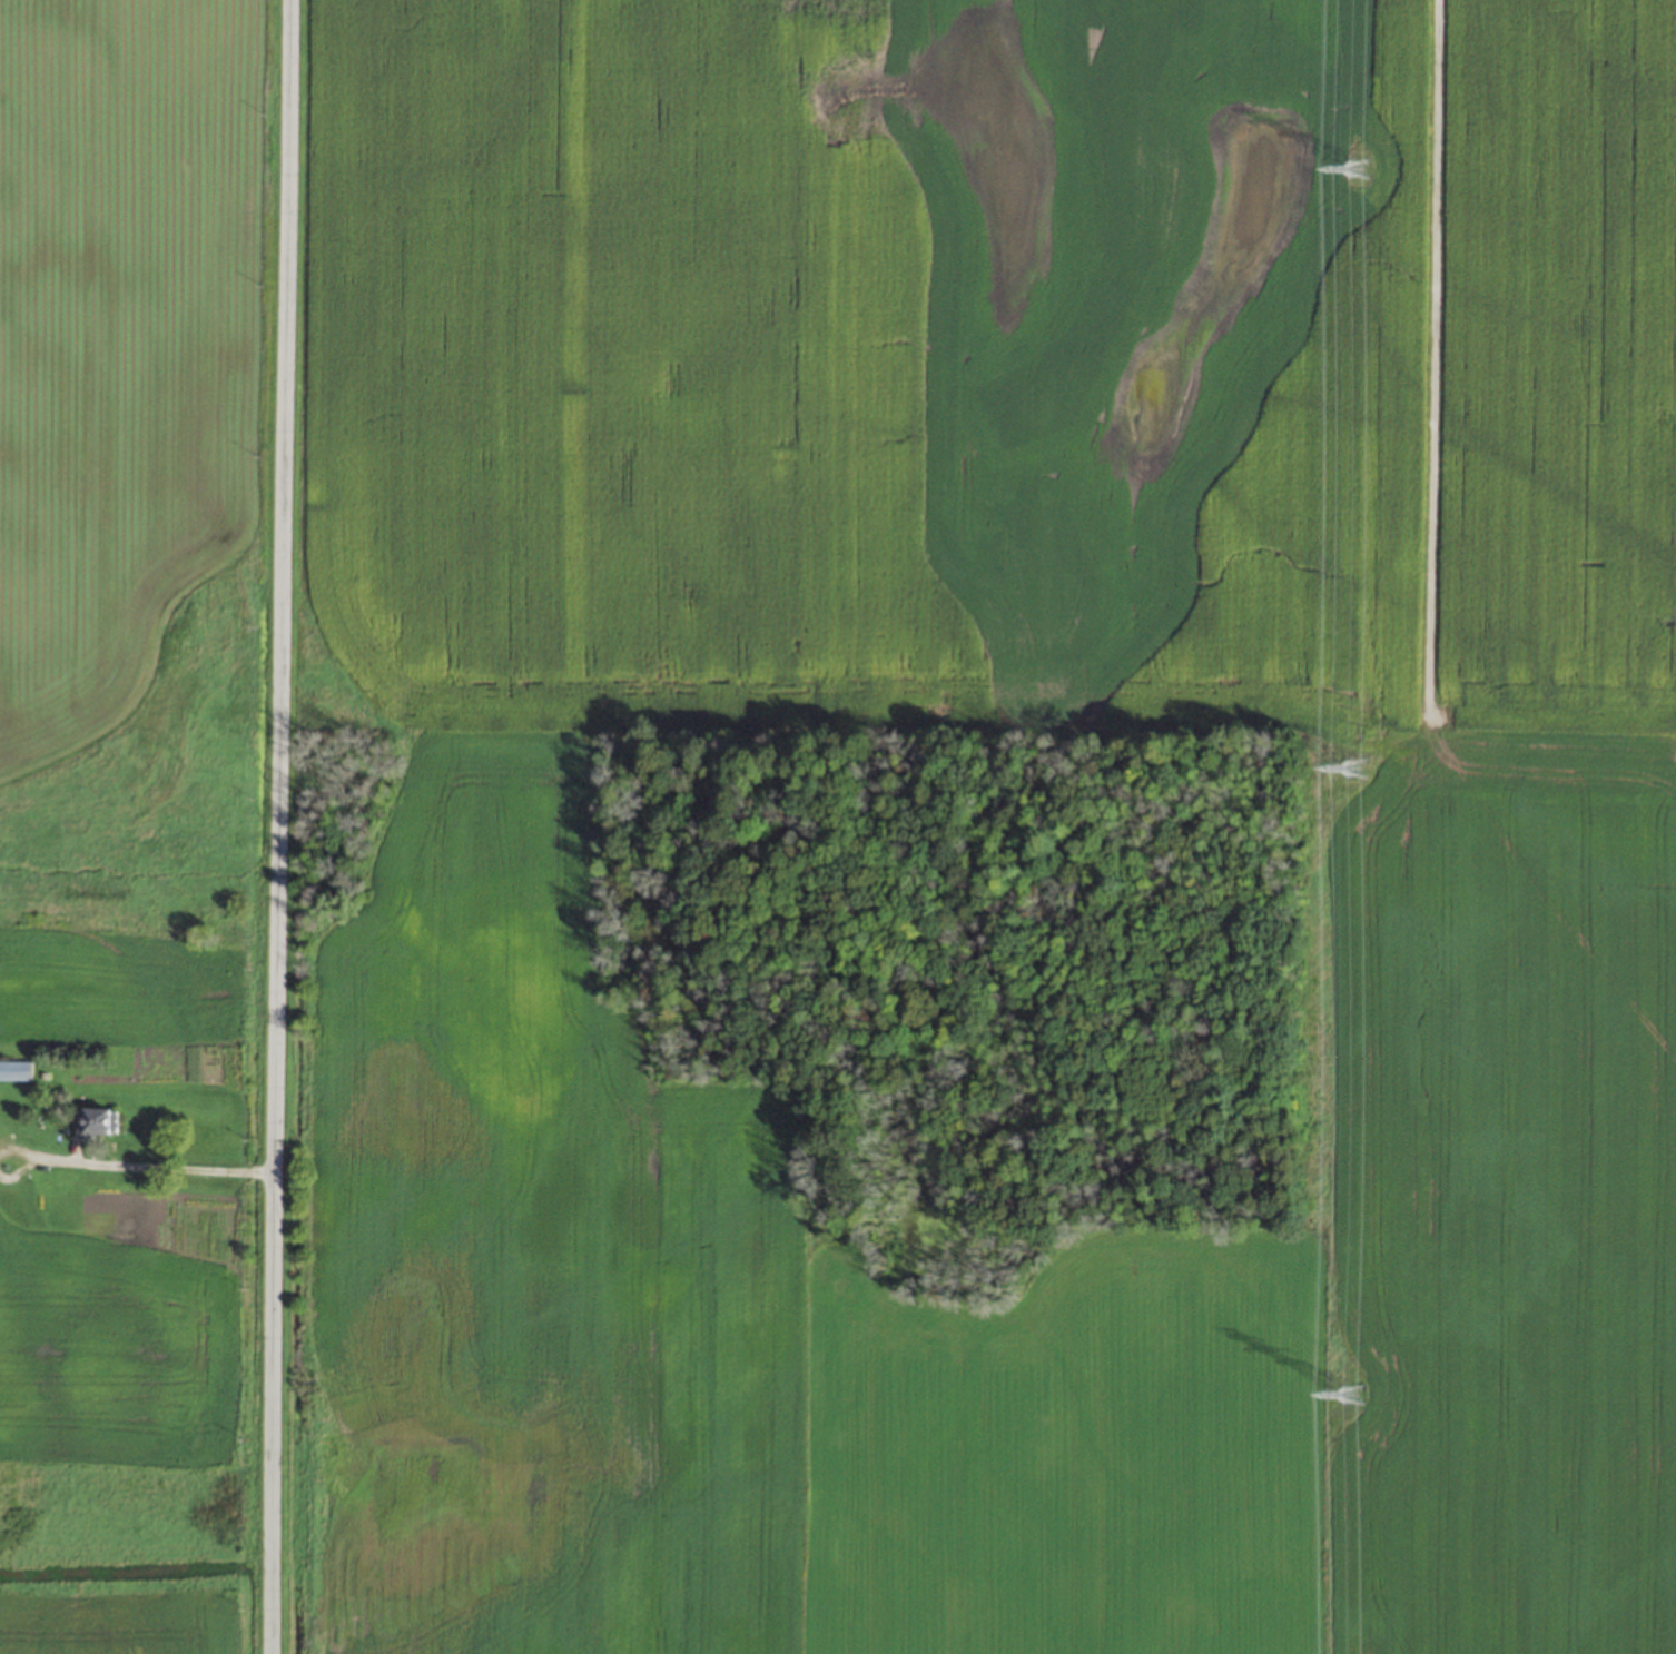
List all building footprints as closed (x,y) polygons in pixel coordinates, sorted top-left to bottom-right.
[(31,1061),(0,1061),(0,1080),(31,1080),(31,1061)] [(82,1109),(82,1135),(115,1135),(115,1109),(82,1109)]
